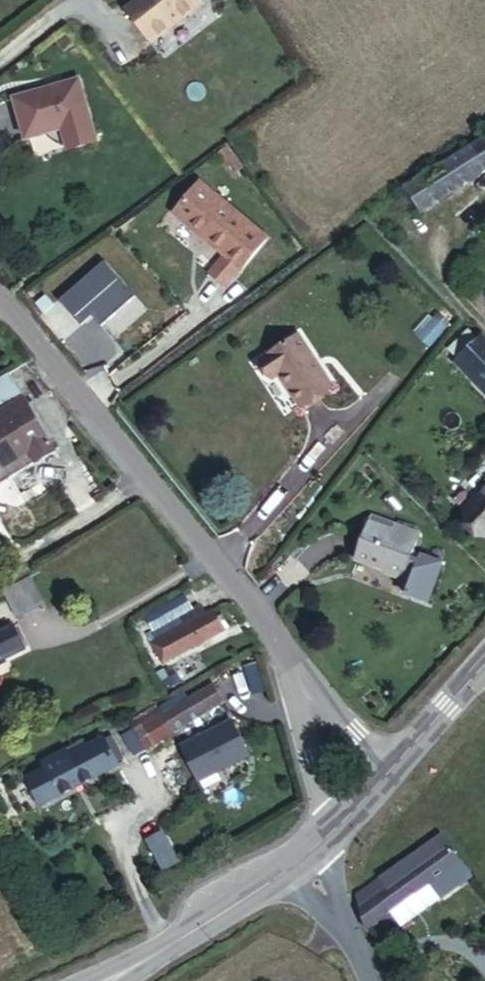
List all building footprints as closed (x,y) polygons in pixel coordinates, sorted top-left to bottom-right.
[(194,0),(127,0),(122,4),(149,37),(194,0)] [(75,74),(9,93),(21,135),(58,125),(64,148),(93,139),(75,74)] [(401,187),(422,216),(484,176),(484,147),(479,138),(401,187)] [(224,252),(243,267),(267,235),(196,179),(171,210),(224,252)] [(227,286),(243,267),(224,252),(209,272),(227,286)] [(103,266),(57,305),(78,330),(90,321),(99,332),(134,303),(103,266)] [(434,347),(449,323),(431,312),(416,336),(434,347)] [(445,345),(456,355),(477,335),(466,325),(445,345)] [(94,330),(77,339),(92,367),(108,358),(94,330)] [(293,390),(325,369),(297,330),(258,358),(272,375),(278,370),(293,390)] [(454,357),(484,389),(484,333),(482,330),(477,335),(456,355),(454,357)] [(333,379),(325,369),(293,390),(302,402),(333,379)] [(27,401),(10,372),(0,378),(0,462),(4,469),(31,452),(37,463),(56,451),(49,439),(49,438),(27,401)] [(33,398),(27,401),(49,438),(49,439),(56,451),(62,447),(33,398)] [(10,479),(37,463),(31,452),(4,469),(10,479)] [(467,515),(484,533),(484,497),(467,515)] [(390,528),(367,519),(352,558),(383,569),(382,572),(399,579),(397,586),(406,589),(403,595),(425,604),(439,565),(418,557),(417,558),(408,554),(417,533),(391,523),(390,528)] [(44,602),(31,576),(3,591),(16,617),(44,602)] [(192,608),(185,596),(146,618),(152,631),(192,608)] [(202,605),(147,635),(164,663),(226,629),(215,610),(207,615),(202,605)] [(6,658),(21,650),(11,628),(0,633),(0,660),(6,658)] [(178,673),(167,679),(172,687),(182,682),(178,673)] [(172,687),(167,679),(162,681),(166,690),(172,687)] [(172,733),(173,734),(223,703),(211,684),(162,713),(160,709),(158,710),(172,733)] [(135,729),(147,748),(148,749),(173,734),(172,733),(158,710),(132,726),(135,729)] [(196,783),(247,759),(231,724),(179,748),(196,783)] [(135,755),(147,748),(135,729),(123,736),(135,755)] [(111,734),(104,738),(119,765),(126,762),(111,734)] [(119,765),(104,738),(70,756),(67,750),(42,763),(46,769),(28,778),(42,805),(119,765)] [(165,830),(147,839),(165,872),(183,863),(165,830)] [(450,870),(461,861),(441,833),(381,876),(385,884),(433,849),(450,870)] [(354,895),(364,931),(390,912),(428,885),(447,872),(450,870),(433,849),(385,884),(381,876),(354,895)] [(484,913),(484,893),(461,861),(450,870),(447,872),(457,886),(466,898),(453,907),(466,925),(484,913)] [(428,885),(439,899),(445,894),(457,886),(447,872),(428,885)] [(428,885),(390,912),(401,927),(439,899),(428,885)] [(445,894),(453,907),(466,898),(457,886),(445,894)]
